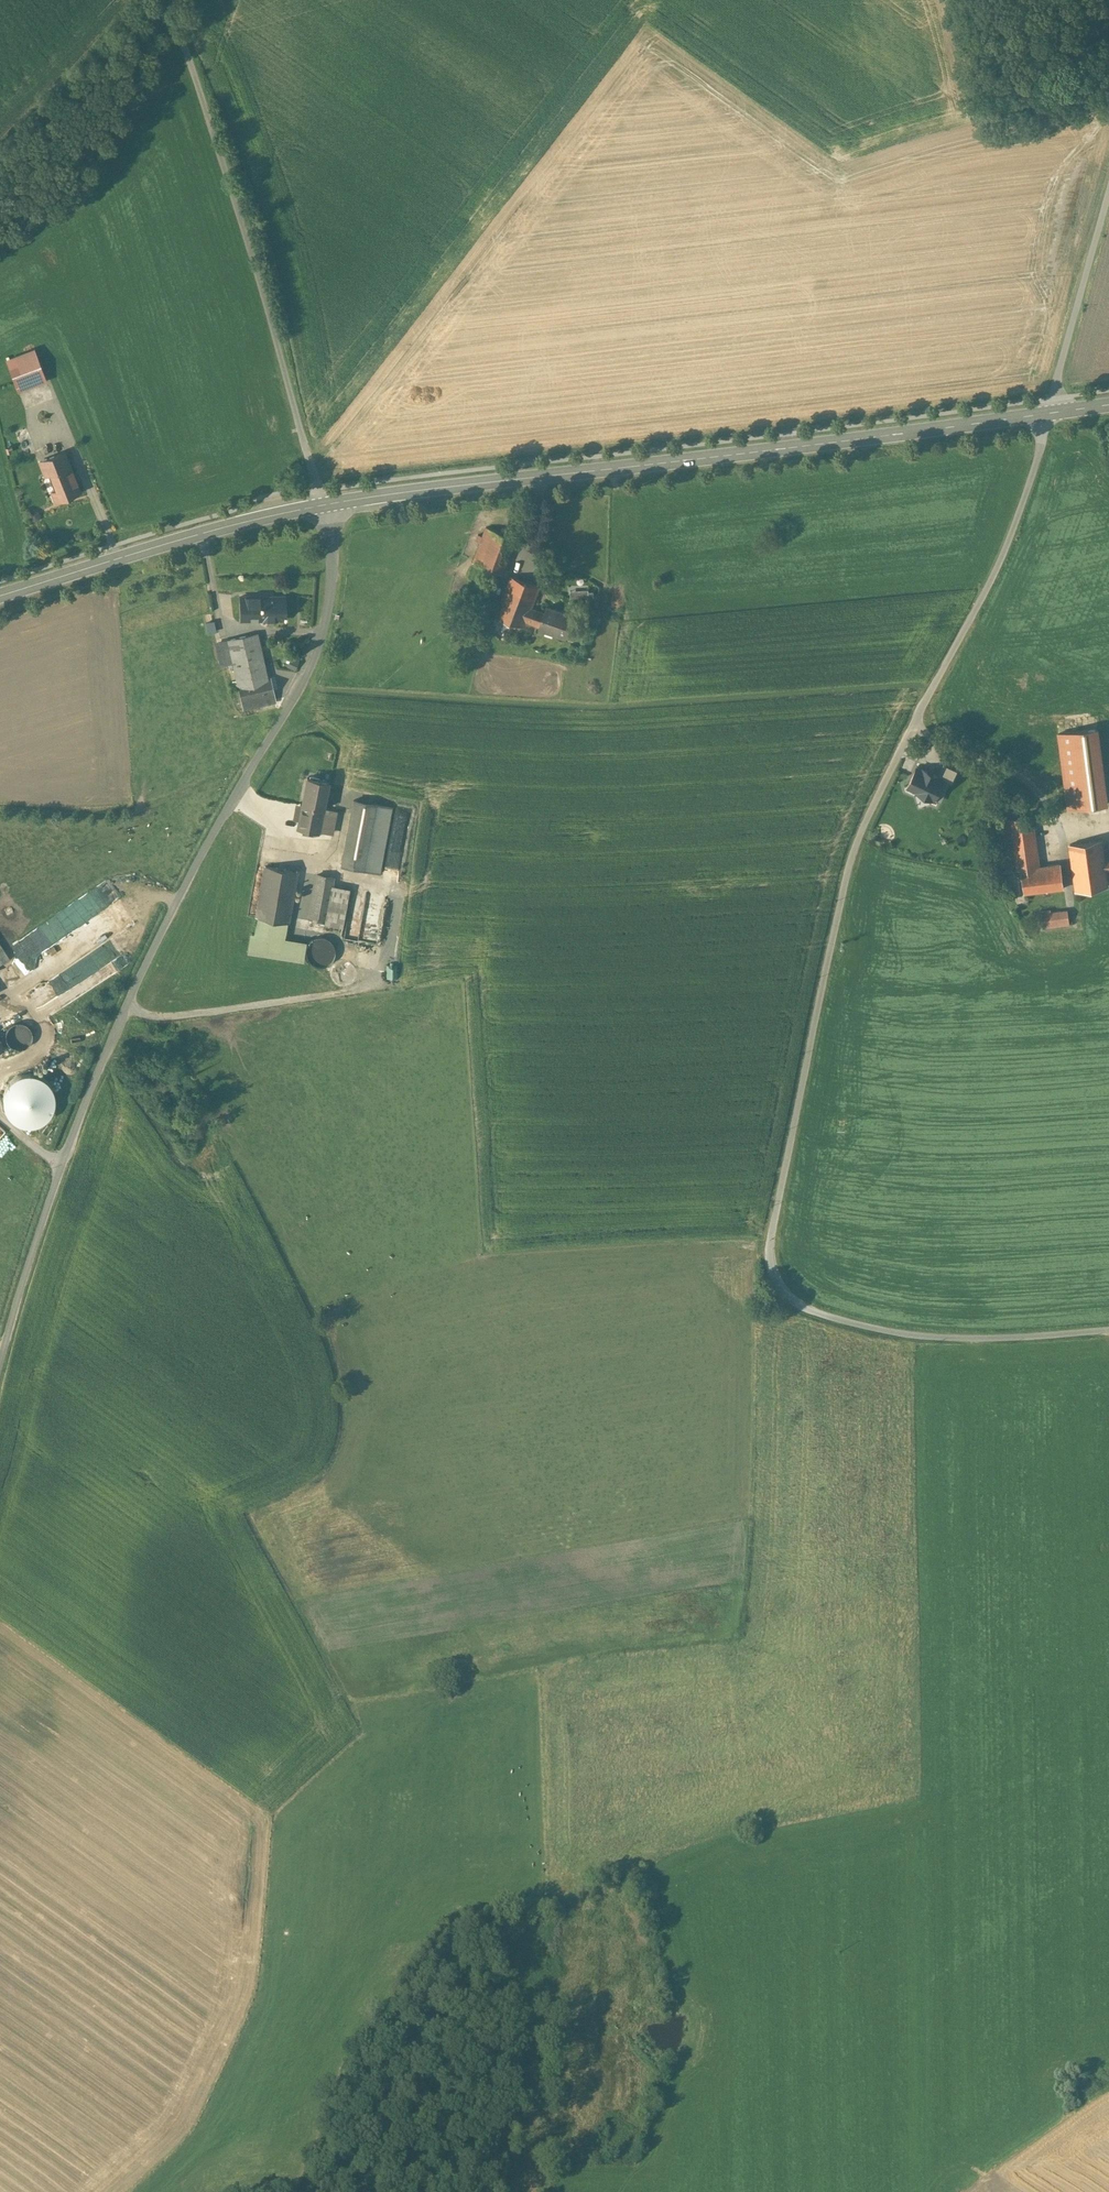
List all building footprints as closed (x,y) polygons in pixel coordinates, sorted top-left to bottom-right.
[(35,349),(6,359),(18,390),(46,379),(35,349)] [(64,451),(39,460),(45,475),(50,473),(69,466),(70,466),(64,451)] [(69,466),(50,473),(56,489),(52,491),(56,501),(80,491),(69,466)] [(507,535),(486,527),(473,562),(502,573),(515,537),(507,535)] [(539,586),(511,576),(496,616),(524,626),(526,620),(531,608),(539,586)] [(573,589),(573,599),(594,598),(594,588),(573,589)] [(267,596),(240,596),(241,619),(249,619),(248,611),(259,611),(259,619),(285,618),(285,617),(286,617),(286,615),(285,615),(284,596),(267,597),(267,596)] [(573,615),(546,606),(544,612),(539,625),(539,626),(545,628),(544,631),(554,634),(554,631),(566,636),(573,615)] [(544,612),(531,608),(526,620),(539,625),(544,612)] [(256,633),(228,639),(228,640),(233,661),(235,674),(263,668),(264,668),(256,633)] [(228,640),(217,643),(221,664),(233,661),(228,640)] [(263,668),(235,674),(238,685),(266,678),(266,677),(265,678),(263,668)] [(238,685),(243,707),(275,700),(270,677),(266,678),(238,685)] [(1097,728),(1058,733),(1065,783),(1068,809),(1107,804),(1098,736),(1097,728)] [(957,771),(944,764),(938,775),(939,776),(939,777),(944,779),(944,780),(951,784),(957,771)] [(917,767),(908,787),(917,791),(917,792),(918,793),(918,792),(932,798),(932,799),(933,800),(933,799),(935,799),(944,780),(944,779),(939,777),(939,776),(938,775),(923,768),(923,769),(917,767)] [(328,781),(307,776),(301,804),(302,804),(317,807),(323,808),(328,781)] [(391,807),(353,799),(341,864),(379,872),(391,807)] [(317,807),(302,804),(299,818),(314,821),(317,807)] [(1032,816),(996,821),(1003,871),(1021,869),(1038,866),(1032,816)] [(314,821),(299,818),(298,828),(312,830),(314,821)] [(1101,840),(1070,844),(1076,891),(1107,886),(1104,870),(1103,861),(1101,840)] [(1060,863),(1038,866),(1021,869),(1024,893),(1064,888),(1060,863)] [(297,871),(264,866),(255,916),(288,921),(297,871)] [(343,879),(317,874),(309,917),(335,922),(343,879)] [(82,979),(88,989),(108,976),(102,966),(121,954),(110,937),(136,921),(121,898),(71,930),(97,969),(82,979)] [(1050,910),(1042,911),(1043,927),(1052,925),(1051,913),(1050,910)] [(1067,910),(1051,913),(1052,925),(1068,923),(1067,910)] [(350,920),(347,935),(358,937),(361,922),(350,920)] [(320,933),(317,934),(314,935),(312,936),(310,937),(309,938),(307,940),(305,942),(304,944),(304,946),(303,948),(303,951),(303,953),(304,955),(304,957),(305,959),(306,961),(308,963),(310,965),(313,967),(315,967),(318,968),(321,968),(324,968),(326,967),(328,966),(330,965),(332,963),(334,961),(335,959),(336,957),(337,955),(337,953),(337,951),(337,949),(337,946),(336,945),(336,943),(334,941),(332,938),(330,937),(328,935),(325,934),(323,934),(320,933)] [(0,944),(0,963),(9,958),(4,950),(0,944)] [(336,959),(336,976),(354,976),(354,960),(336,959)] [(23,1026),(21,1026),(18,1026),(16,1027),(15,1028),(13,1029),(12,1030),(10,1032),(9,1034),(9,1036),(8,1037),(8,1039),(8,1041),(9,1043),(9,1044),(10,1046),(11,1047),(12,1049),(14,1050),(15,1051),(17,1052),(20,1052),(22,1052),(24,1052),(26,1052),(28,1051),(29,1050),(31,1048),(32,1047),(33,1046),(34,1044),(34,1042),(34,1041),(35,1039),(34,1036),(34,1035),(33,1033),(32,1032),(31,1030),(30,1029),(28,1028),(26,1027),(23,1026)] [(9,1114),(13,1119),(19,1123),(26,1124),(33,1124),(39,1123),(45,1119),(50,1114),(53,1108),(55,1101),(54,1093),(51,1086),(46,1080),(39,1075),(32,1073),(24,1074),(16,1077),(10,1082),(6,1088),(4,1095),(4,1102),(5,1108),(9,1114)]
